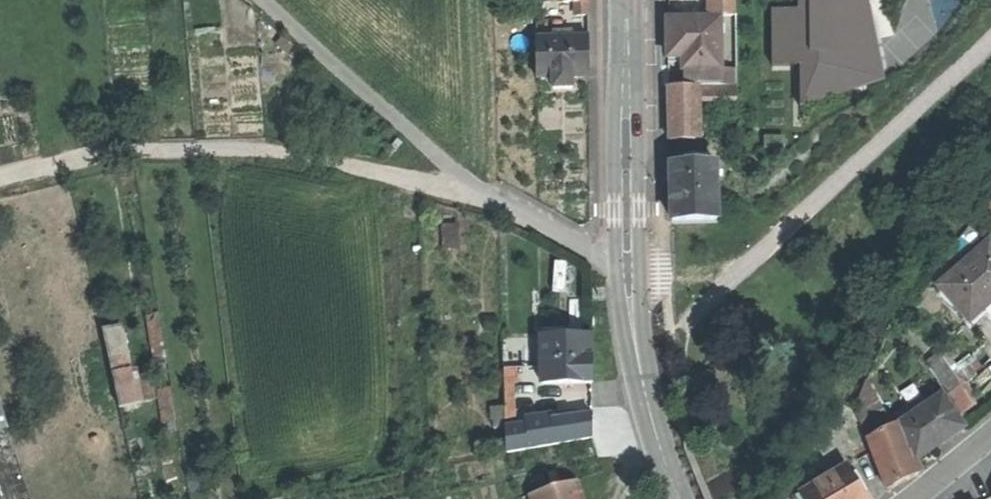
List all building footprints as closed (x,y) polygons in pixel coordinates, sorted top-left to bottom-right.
[(798,10),(774,9),(776,65),(803,67),(805,107),(889,78),(873,4),(872,0),(798,0),(798,10)] [(588,3),(574,3),(575,14),(589,14),(588,3)] [(730,20),(669,21),(669,60),(699,59),(700,70),(731,69),(730,20)] [(589,36),(537,37),(537,77),(552,77),(571,76),(589,76),(589,36)] [(700,70),(690,71),(690,86),(693,86),(731,85),(731,69),(700,70)] [(571,76),(552,77),(553,88),(571,88),(571,76)] [(731,85),(693,86),(693,98),(730,97),(730,95),(738,95),(738,85),(731,85)] [(690,86),(670,87),(670,133),(670,140),(693,139),(693,98),(693,86),(690,86)] [(716,165),(670,166),(673,221),(717,220),(716,165)] [(938,288),(967,321),(990,299),(990,249),(987,245),(938,288)] [(117,326),(101,330),(114,387),(130,384),(117,326)] [(592,337),(543,338),(544,382),(592,382),(592,356),(592,337)] [(938,358),(927,366),(945,391),(957,383),(948,371),(938,358)] [(966,358),(948,371),(957,383),(975,371),(966,358)] [(508,366),(510,416),(521,416),(519,366),(508,366)] [(865,385),(854,413),(867,441),(870,439),(891,426),(865,385)] [(960,386),(948,395),(960,414),(973,406),(960,386)] [(941,396),(894,429),(915,460),(942,442),(962,428),(941,396)] [(544,424),(506,431),(507,453),(592,438),(592,415),(544,424)] [(870,439),(867,441),(887,491),(917,475),(891,426),(870,439)] [(800,496),(802,498),(867,498),(847,468),(800,496)] [(530,494),(531,498),(580,498),(575,481),(530,494)]
